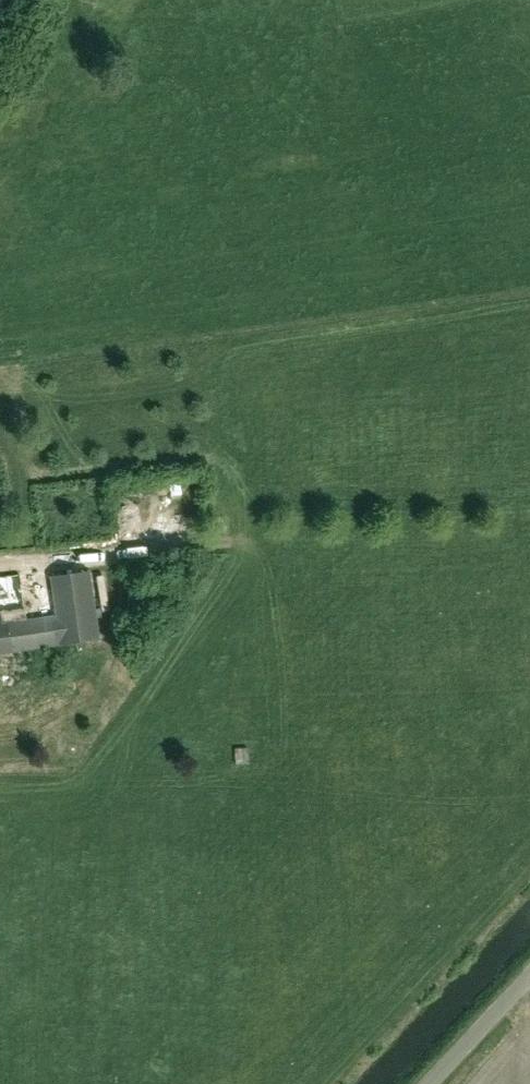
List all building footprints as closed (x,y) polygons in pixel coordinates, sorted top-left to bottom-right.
[(2,615),(4,626),(0,626),(0,656),(97,641),(88,576),(49,581),(54,616),(25,621),(19,578),(0,581),(0,615),(2,615)]
